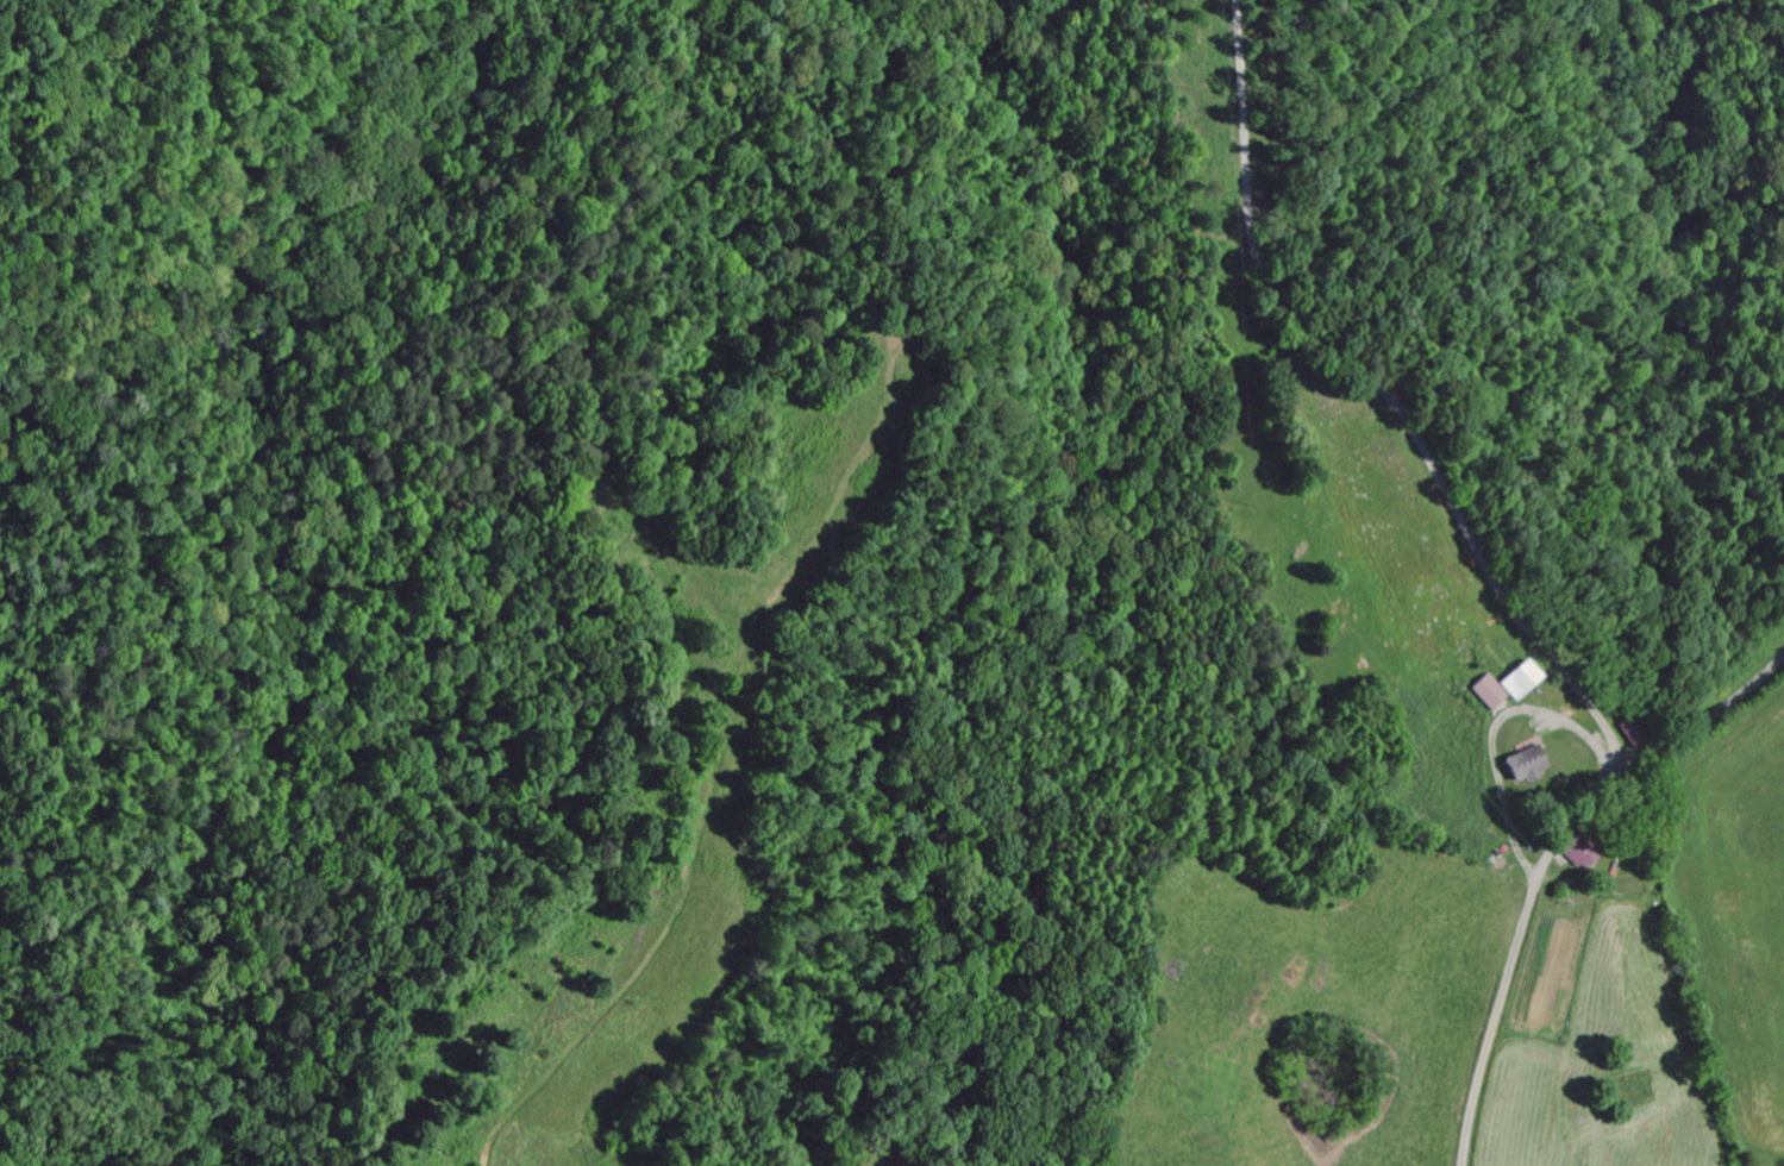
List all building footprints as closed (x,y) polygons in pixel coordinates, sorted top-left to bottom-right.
[(1492,688),(1509,705),(1535,680),(1518,662),(1492,688)] [(1464,692),(1485,715),(1502,699),(1480,677),(1464,692)] [(1543,774),(1531,748),(1497,763),(1509,789),(1543,774)] [(1593,860),(1569,839),(1556,855),(1580,875),(1593,860)]
